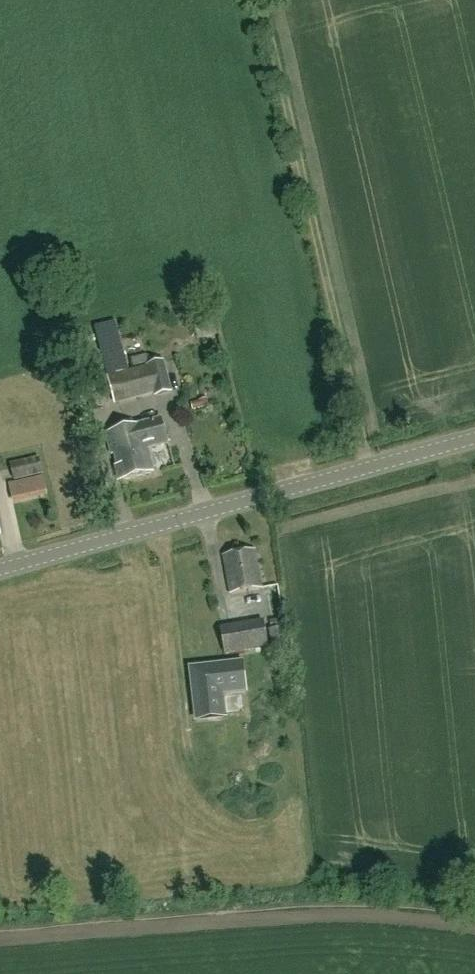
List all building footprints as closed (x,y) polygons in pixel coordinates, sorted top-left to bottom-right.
[(100,342),(108,376),(115,405),(154,395),(154,397),(172,392),(164,361),(145,366),(146,367),(129,371),(121,337),(100,342)] [(150,447),(167,443),(161,420),(105,434),(110,453),(114,452),(121,480),(152,472),(147,452),(150,447)] [(16,480),(18,480),(43,474),(39,456),(12,462),(16,480)] [(11,488),(13,501),(33,497),(46,494),(41,478),(19,483),(20,486),(11,488)] [(229,593),(261,586),(256,547),(221,554),(229,593)] [(225,655),(269,647),(263,619),(219,627),(225,655)] [(273,650),(290,647),(285,627),(270,630),(273,650)] [(239,667),(195,672),(200,716),(221,713),(218,691),(241,688),(239,667)] [(238,699),(237,717),(247,717),(248,700),(238,699)]
